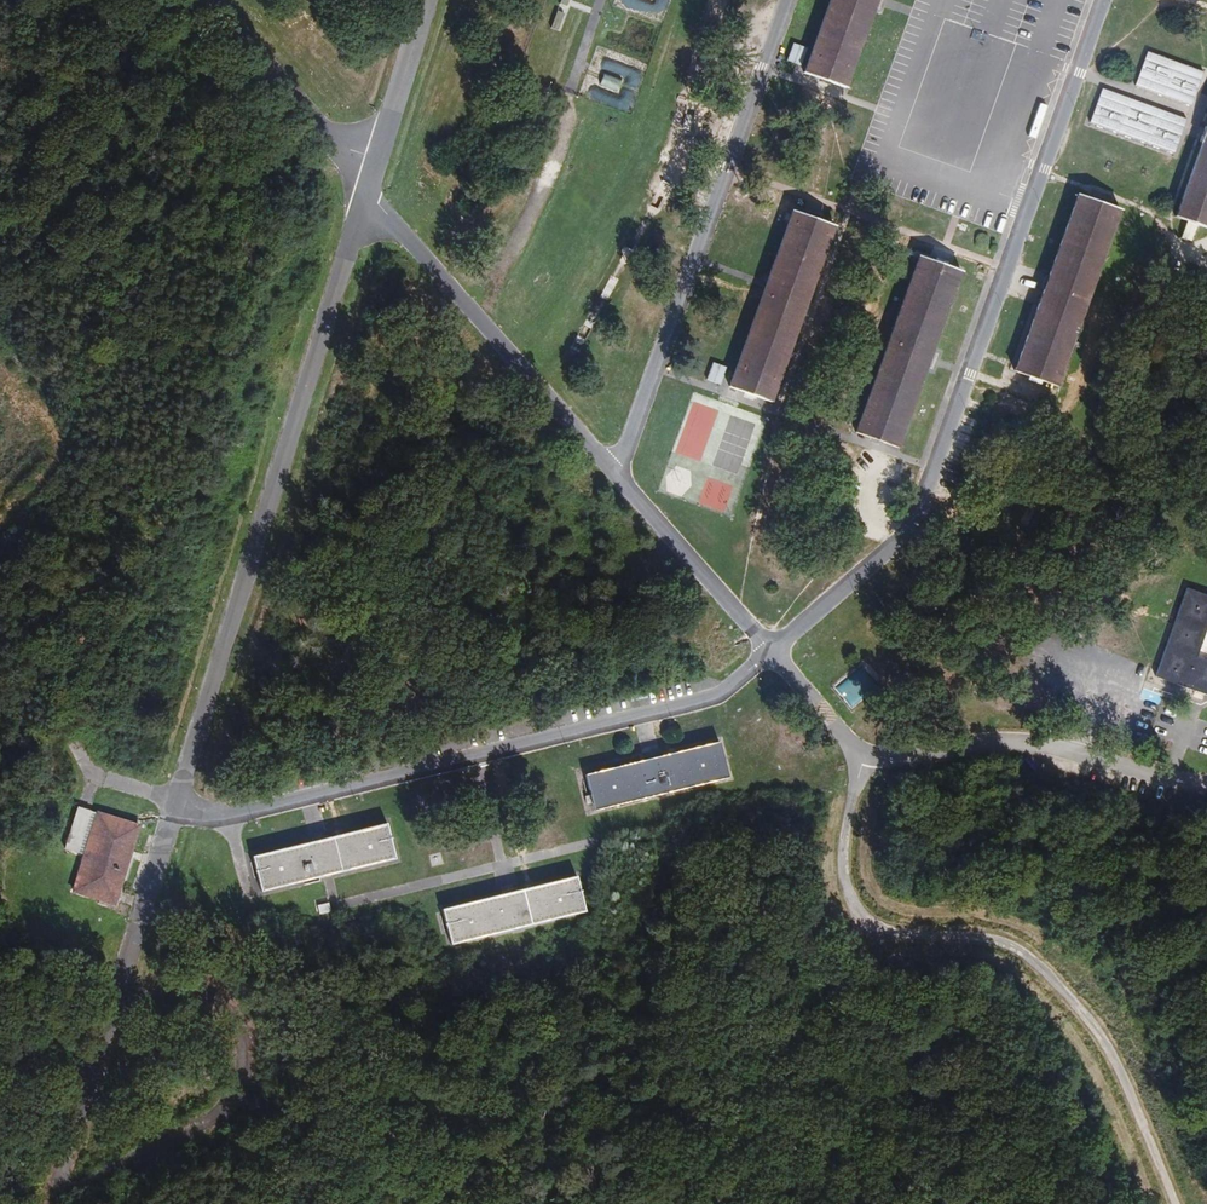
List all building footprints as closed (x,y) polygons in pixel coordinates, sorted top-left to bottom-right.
[(879,0),(828,0),(800,80),(845,96),(879,0)] [(564,15),(558,12),(552,29),(557,31),(564,15)] [(786,61),(803,67),(809,51),(792,45),(786,61)] [(1146,51),(1134,86),(1191,106),(1203,71),(1146,51)] [(622,82),(604,75),(600,84),(618,91),(622,82)] [(1171,154),(1183,119),(1101,91),(1089,125),(1171,154)] [(1175,224),(1206,235),(1206,131),(1175,224)] [(1076,192),(1012,377),(1057,393),(1122,208),(1076,192)] [(767,410),(833,223),(786,207),(720,394),(767,410)] [(898,454),(962,271),(918,255),(854,439),(898,454)] [(725,369),(712,364),(704,382),(718,388),(725,369)] [(1185,583),(1152,675),(1206,694),(1206,591),(1185,583)] [(863,666),(837,687),(852,706),(879,685),(863,666)] [(720,733),(584,769),(595,810),(730,774),(720,733)] [(63,849),(81,855),(95,807),(77,802),(63,849)] [(141,821),(95,807),(81,855),(70,891),(115,905),(141,821)] [(398,857),(388,817),(248,852),(258,891),(398,857)] [(579,874),(442,907),(451,943),(588,910),(579,874)] [(1197,1196),(1200,1201),(1206,1197),(1206,1190),(1197,1196)]
